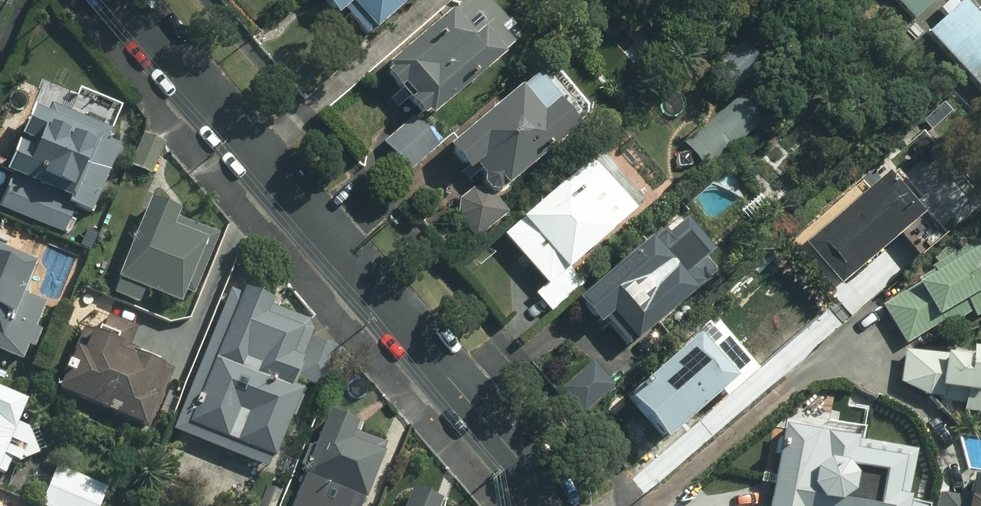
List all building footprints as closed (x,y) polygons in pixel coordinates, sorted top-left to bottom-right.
[(336,17),(343,11),(368,38),(410,0),(321,0),(336,17)] [(511,48),(496,31),(504,24),(483,0),(463,0),(384,67),(388,72),(384,75),(421,118),(426,115),(429,119),(511,48)] [(914,22),(937,0),(894,0),(914,22)] [(963,0),(962,0),(926,34),(980,93),(980,20),(963,0)] [(699,74),(720,99),(747,78),(725,53),(699,74)] [(553,72),(545,70),(446,150),(466,174),(474,168),(483,178),(482,185),(488,192),(497,192),(503,187),(505,188),(584,121),(585,109),(553,72)] [(0,198),(0,209),(62,235),(74,208),(89,214),(116,147),(103,142),(115,115),(103,95),(91,91),(74,98),(68,114),(46,107),(44,114),(31,109),(4,173),(10,176),(0,198)] [(758,125),(734,97),(680,144),(705,172),(758,125)] [(406,173),(437,147),(411,117),(382,143),(406,173)] [(165,143),(143,134),(128,166),(151,175),(165,143)] [(591,166),(588,162),(502,237),(548,289),(635,213),(632,210),(640,203),(601,158),(591,166)] [(890,179),(887,175),(806,245),(841,286),(899,236),(910,248),(918,258),(944,236),(935,226),(916,205),(921,201),(896,173),(890,179)] [(458,218),(475,240),(505,214),(488,193),(471,191),(458,202),(458,218)] [(193,297),(217,236),(175,219),(179,210),(148,198),(115,279),(117,280),(112,295),(137,305),(142,291),(178,305),(183,293),(193,297)] [(690,273),(657,234),(576,302),(621,356),(679,306),(677,304),(691,293),(681,281),(690,273)] [(979,241),(931,269),(932,272),(917,281),(919,285),(882,307),(905,346),(944,323),(947,328),(972,314),(975,319),(980,315),(980,244),(979,241)] [(929,255),(937,263),(951,250),(943,241),(929,255)] [(0,248),(0,351),(9,355),(32,299),(21,294),(35,262),(0,248)] [(581,288),(568,273),(537,299),(550,314),(581,288)] [(240,295),(228,290),(178,418),(189,422),(184,435),(267,468),(271,459),(273,459),(300,392),(289,387),(310,333),(305,322),(270,306),(272,302),(242,289),(240,295)] [(759,334),(734,305),(708,327),(735,356),(759,334)] [(88,314),(55,392),(143,429),(165,375),(159,373),(161,367),(154,365),(156,361),(135,352),(137,349),(129,346),(136,329),(106,316),(104,321),(88,314)] [(741,381),(701,335),(624,400),(664,447),(741,381)] [(325,390),(340,350),(310,338),(295,378),(325,390)] [(980,414),(980,352),(972,350),(971,360),(905,351),(900,383),(928,400),(964,405),(963,412),(980,414)] [(616,384),(592,359),(562,388),(586,413),(616,384)] [(24,403),(0,393),(0,459),(1,457),(18,463),(37,455),(31,433),(15,426),(24,403)] [(326,412),(312,450),(306,447),(299,467),(304,469),(291,505),(359,505),(384,446),(352,433),(356,425),(326,412)] [(914,454),(863,444),(864,436),(854,435),(853,441),(828,436),(828,434),(790,427),(782,470),(777,469),(770,505),(908,505),(909,502),(906,501),(914,454)] [(106,489),(55,469),(40,505),(99,505),(106,489)] [(939,494),(937,505),(980,505),(980,481),(972,480),(969,498),(939,494)] [(265,487),(258,505),(275,505),(280,492),(265,487)] [(410,491),(404,505),(438,505),(439,503),(410,491)]
